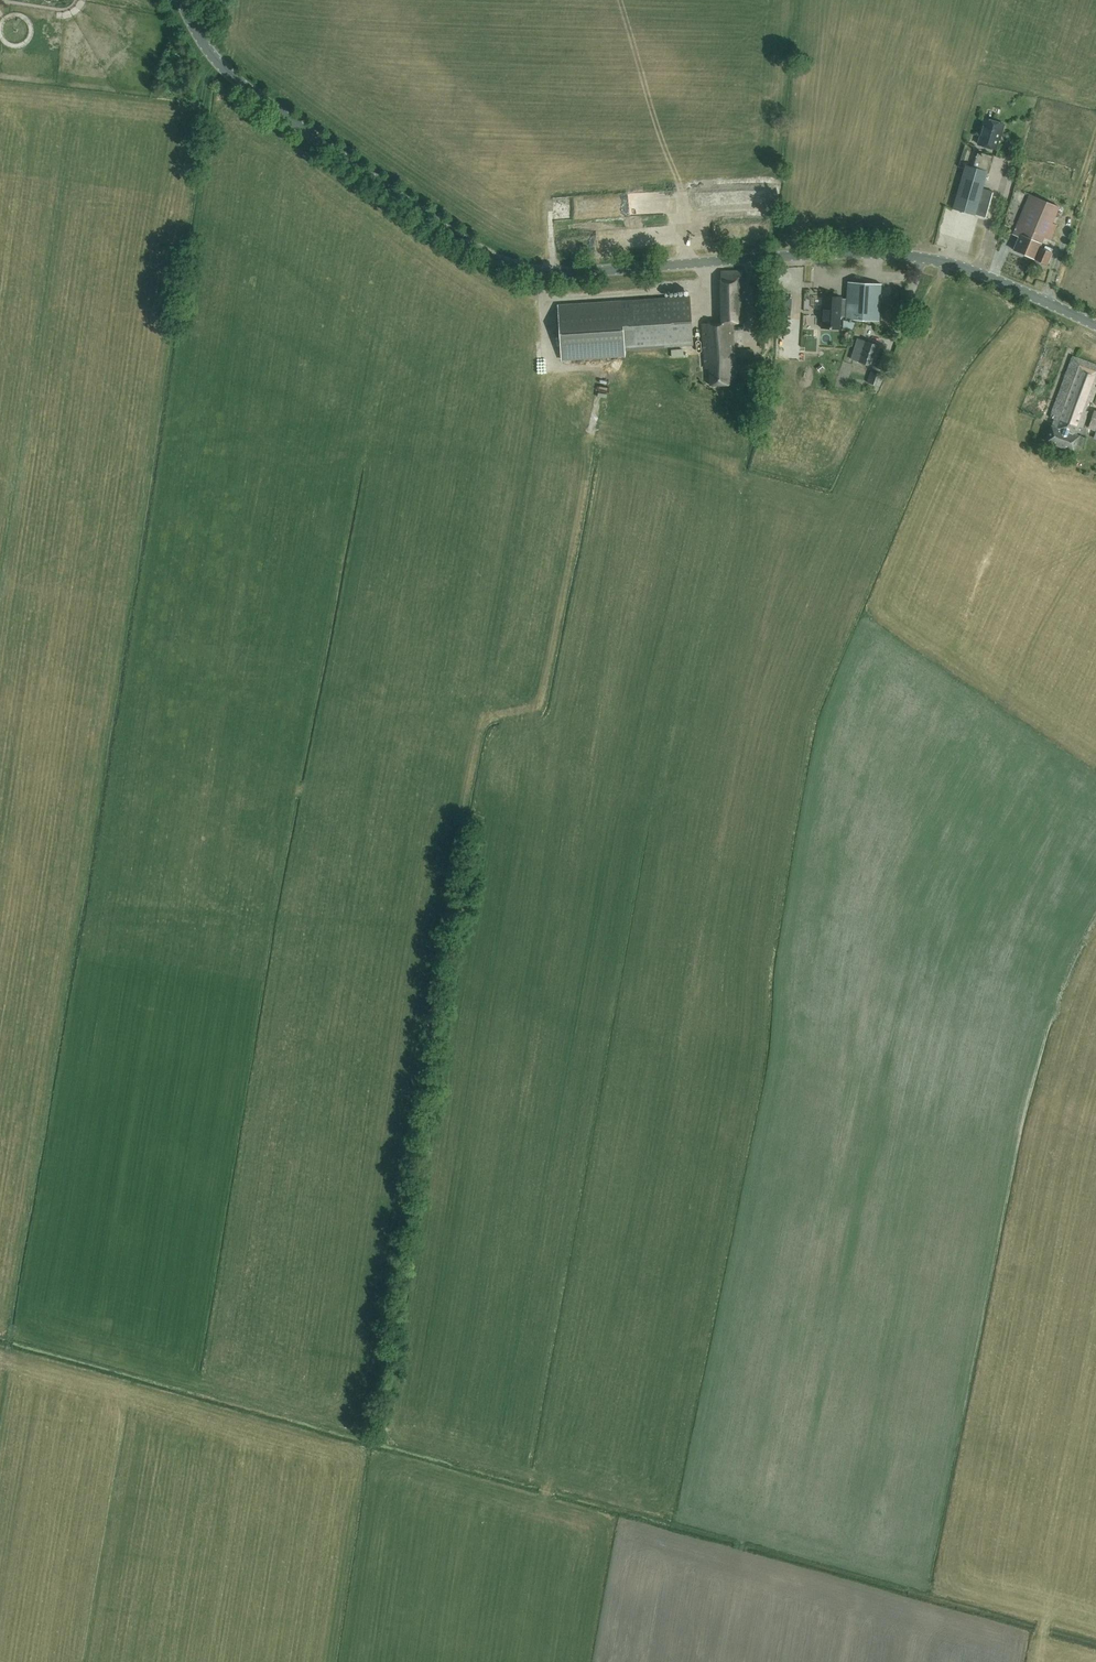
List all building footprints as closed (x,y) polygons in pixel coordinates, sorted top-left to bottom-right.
[(53,14),(64,15),(67,0),(55,0),(53,14)] [(1034,141),(1042,114),(1035,112),(1027,139),(1034,141)] [(978,144),(995,149),(1000,133),(1001,133),(1004,124),(985,119),(980,135),(981,135),(978,144)] [(952,208),(975,214),(975,213),(986,216),(993,192),(982,189),(991,156),(978,152),(974,167),(965,164),(952,208)] [(1049,240),(1056,224),(1052,223),(1059,207),(1029,194),(1012,234),(1019,237),(1013,250),(1047,264),(1052,252),(1051,252),(1053,247),(1046,244),(1044,248),(1039,246),(1043,237),(1049,240)] [(734,350),(733,323),(745,322),(743,271),(720,272),(721,323),(703,324),(704,368),(709,368),(710,384),(736,383),(736,362),(752,362),(752,350),(734,350)] [(879,275),(878,279),(891,283),(892,279),(879,275)] [(879,321),(881,284),(848,282),(847,299),(841,298),(841,297),(823,296),(821,327),(840,328),(840,316),(846,317),(846,319),(879,321)] [(562,360),(625,356),(625,349),(692,344),(689,296),(558,305),(562,360)] [(873,365),(879,346),(857,339),(851,358),(873,365)] [(915,361),(919,345),(913,343),(909,359),(915,361)] [(692,349),(671,350),(672,357),(693,355),(692,349)] [(1095,391),(1095,365),(1073,357),(1050,418),(1055,419),(1046,441),(1073,451),(1079,436),(1076,435),(1078,428),(1082,430),(1095,391)] [(880,386),(883,375),(870,370),(867,382),(880,386)] [(743,383),(751,383),(751,371),(743,371),(743,383)] [(1091,411),(1085,429),(1095,433),(1095,413),(1091,411)]
